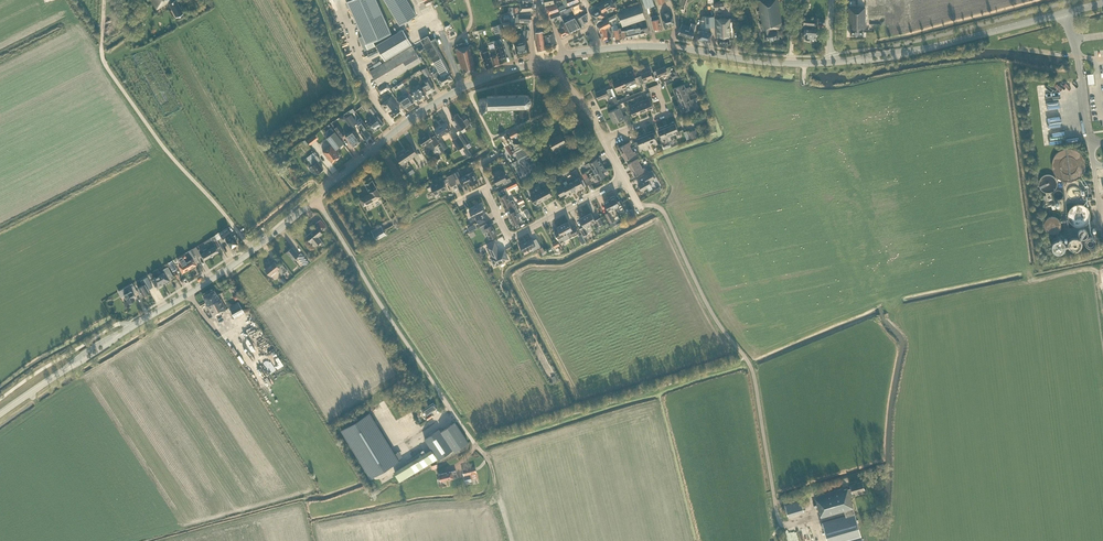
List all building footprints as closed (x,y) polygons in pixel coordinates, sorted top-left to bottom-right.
[(154,5),(156,9),(168,3),(176,17),(183,13),(176,0),(151,0),(154,5)] [(376,0),(349,0),(348,1),(367,43),(365,44),(368,49),(375,46),(373,40),(391,32),(376,0)] [(407,0),(385,0),(385,1),(400,25),(416,15),(407,0)] [(604,3),(607,9),(608,11),(616,7),(612,0),(610,0),(604,3)] [(778,38),(777,30),(772,31),(771,30),(782,28),(778,0),(760,0),(758,0),(759,5),(761,24),(760,24),(760,28),(763,27),(764,32),(765,40),(770,39),(773,39),(778,38)] [(513,7),(513,12),(516,12),(518,12),(518,11),(520,11),(526,11),(534,10),(534,2),(520,3),(520,8),(518,8),(518,7),(513,7)] [(545,7),(548,15),(559,11),(558,8),(556,3),(545,7)] [(582,10),(580,3),(571,6),(573,13),(582,10)] [(606,18),(605,16),(606,15),(604,12),(603,11),(607,9),(604,3),(596,8),(598,11),(591,14),(596,23),(606,18)] [(640,4),(639,4),(629,7),(617,11),(622,26),(626,25),(630,23),(645,19),(640,4)] [(567,8),(566,8),(559,11),(562,17),(563,21),(569,33),(582,27),(577,18),(572,20),(570,17),(571,17),(570,15),(568,15),(566,10),(567,9),(567,8)] [(848,8),(848,24),(849,24),(849,28),(850,28),(850,35),(863,35),(863,28),(865,28),(865,8),(852,8),(849,8),(848,8)] [(558,18),(561,17),(559,11),(550,15),(552,21),(558,18)] [(668,24),(674,23),(672,16),(670,16),(669,12),(663,14),(664,18),(662,19),(664,25),(664,27),(668,26),(668,24)] [(587,13),(578,18),(582,25),(588,20),(587,19),(588,18),(587,13)] [(515,17),(515,22),(520,22),(531,22),(531,14),(520,14),(517,14),(517,17),(515,17)] [(623,38),(622,34),(620,28),(618,29),(617,25),(611,27),(609,22),(616,18),(615,15),(607,19),(596,24),(599,30),(599,31),(603,40),(609,37),(614,35),(616,40),(623,38)] [(657,19),(656,15),(653,16),(654,20),(652,20),(654,29),(661,28),(659,19),(657,19)] [(705,27),(715,27),(714,16),(705,16),(705,19),(705,27)] [(564,23),(561,17),(558,18),(561,24),(560,25),(560,26),(560,28),(561,28),(562,29),(558,31),(561,37),(562,36),(563,36),(564,35),(565,35),(569,33),(564,23)] [(730,18),(715,18),(716,37),(718,37),(718,44),(729,44),(729,37),(731,37),(730,18)] [(680,27),(678,33),(692,37),(694,31),(696,24),(691,23),(689,30),(680,27)] [(647,27),(643,28),(642,24),(639,25),(639,27),(639,29),(641,29),(642,35),(649,34),(647,27)] [(639,27),(634,28),(636,37),(642,35),(641,29),(639,29),(639,27)] [(818,30),(818,28),(812,27),(811,29),(805,28),(804,34),(803,35),(803,38),(804,39),(806,39),(807,40),(807,41),(809,41),(810,40),(811,40),(817,40),(817,36),(817,33),(818,30)] [(634,28),(628,29),(628,32),(629,38),(636,37),(634,28)] [(385,60),(411,44),(403,29),(376,45),(385,60)] [(699,33),(698,39),(710,42),(712,33),(700,30),(699,33)] [(546,49),(544,38),(543,38),(542,31),(536,32),(536,40),(537,50),(546,49)] [(553,32),(545,35),(544,35),(544,38),(545,44),(549,43),(550,45),(556,42),(553,33),(553,32)] [(428,35),(420,39),(423,45),(428,52),(433,60),(436,59),(436,58),(437,58),(440,57),(442,57),(442,56),(436,46),(439,44),(436,38),(431,40),(429,37),(428,35)] [(529,50),(527,40),(514,43),(516,53),(529,50)] [(458,48),(455,49),(459,63),(457,64),(459,69),(463,68),(464,75),(476,71),(473,58),(472,54),(474,53),(471,44),(465,46),(465,43),(457,45),(458,48)] [(506,57),(502,43),(494,45),(497,54),(498,59),(506,57)] [(379,86),(421,61),(412,46),(370,71),(379,86)] [(483,52),(482,50),(481,50),(481,53),(486,68),(493,66),(488,50),(483,52)] [(500,64),(498,59),(497,54),(491,56),(493,66),(500,64)] [(436,59),(433,60),(438,71),(441,74),(442,76),(449,72),(450,71),(442,57),(440,57),(437,58),(436,58),(436,59)] [(421,70),(426,77),(431,75),(427,67),(421,70)] [(665,67),(656,70),(656,71),(653,72),(657,81),(660,79),(659,77),(668,73),(665,67)] [(642,75),(638,77),(641,84),(644,82),(644,81),(653,77),(650,70),(641,74),(642,75)] [(434,71),(431,73),(434,78),(437,76),(441,85),(452,79),(449,72),(442,76),(441,74),(438,71),(435,73),(434,71)] [(637,85),(640,84),(638,77),(634,78),(632,75),(628,76),(622,78),(627,89),(630,88),(629,86),(636,83),(637,85)] [(428,78),(424,81),(426,85),(422,87),(426,94),(435,89),(428,78)] [(623,88),(624,90),(627,89),(622,78),(617,80),(617,81),(613,83),(616,91),(623,88)] [(381,94),(390,88),(387,82),(377,88),(381,94)] [(690,88),(690,86),(685,88),(684,84),(673,89),(675,95),(690,88)] [(421,87),(411,93),(415,101),(420,98),(420,99),(422,97),(426,95),(421,87)] [(609,98),(613,97),(610,89),(610,88),(606,90),(605,88),(595,92),(598,100),(608,96),(609,98)] [(687,92),(691,90),(690,88),(675,95),(677,100),(689,96),(687,92)] [(398,100),(403,109),(414,102),(409,94),(404,97),(403,95),(399,97),(400,99),(398,100)] [(487,96),(487,98),(479,99),(480,107),(487,106),(487,108),(518,107),(518,109),(519,109),(520,116),(527,116),(526,107),(529,105),(529,106),(530,105),(529,105),(531,102),(531,103),(532,102),(531,102),(531,99),(531,98),(530,98),(528,96),(529,95),(528,95),(525,95),(498,96),(498,95),(493,95),(493,96),(487,96)] [(644,100),(648,110),(653,108),(649,96),(646,97),(646,99),(644,100)] [(695,100),(694,98),(690,100),(689,96),(677,100),(680,106),(695,100)] [(400,111),(396,105),(397,104),(391,97),(381,105),(387,113),(388,111),(392,116),(400,111)] [(636,103),(640,113),(648,110),(644,100),(639,102),(638,101),(636,97),(634,98),(636,103)] [(692,104),(696,102),(695,100),(680,106),(682,112),(693,108),(692,104)] [(369,102),(365,105),(364,106),(367,110),(369,109),(373,114),(376,112),(370,104),(369,102)] [(631,104),(628,105),(633,116),(640,113),(636,103),(632,105),(631,104)] [(608,112),(611,118),(622,112),(620,109),(622,108),(620,104),(616,106),(617,108),(608,112)] [(623,121),(627,119),(625,115),(624,116),(622,112),(611,118),(614,123),(622,119),(623,121)] [(459,131),(462,128),(470,123),(467,118),(463,121),(461,117),(460,118),(458,114),(457,114),(456,114),(454,115),(454,116),(451,118),(456,125),(455,125),(459,131)] [(353,126),(357,123),(351,115),(347,117),(353,126)] [(384,124),(377,115),(375,117),(374,115),(370,118),(371,120),(367,123),(374,131),(378,128),(380,127),(384,124)] [(434,129),(439,138),(444,134),(446,135),(448,134),(447,132),(451,130),(446,121),(442,124),(441,124),(438,126),(439,126),(434,129)] [(369,137),(368,135),(369,134),(365,128),(367,127),(363,122),(357,126),(360,131),(359,131),(364,139),(365,138),(365,139),(369,137)] [(674,122),(669,124),(673,134),(676,133),(678,137),(680,136),(674,122)] [(669,124),(663,126),(669,140),(671,139),(670,135),(673,134),(669,124)] [(345,135),(340,128),(338,125),(334,128),(341,138),(345,135)] [(658,128),(660,134),(658,135),(660,139),(662,138),(665,137),(667,141),(669,140),(663,126),(658,128)] [(511,138),(515,136),(517,138),(520,137),(519,135),(520,135),(519,134),(517,129),(509,132),(511,138)] [(360,141),(353,130),(345,135),(353,146),(354,146),(355,146),(356,145),(356,144),(360,141)] [(653,130),(647,133),(651,143),(654,141),(656,146),(658,145),(656,140),(658,139),(657,136),(655,137),(653,130)] [(336,153),(337,152),(335,150),(344,143),(335,131),(327,138),(332,145),(323,152),(329,160),(330,160),(332,162),(336,159),(337,159),(338,158),(339,157),(336,153)] [(311,144),(319,137),(316,132),(307,139),(311,144)] [(440,143),(434,135),(431,137),(428,133),(419,139),(424,146),(431,141),(434,147),(440,143)] [(469,142),(463,133),(459,136),(465,145),(469,142)] [(506,133),(499,137),(503,143),(505,145),(512,141),(513,140),(512,139),(510,140),(506,133)] [(647,133),(641,135),(647,149),(649,148),(648,144),(651,143),(647,133)] [(554,150),(566,143),(561,134),(549,140),(554,150)] [(645,150),(647,149),(641,135),(636,137),(640,147),(643,146),(645,150)] [(452,140),(458,150),(465,145),(458,136),(452,140)] [(444,149),(447,147),(441,138),(438,140),(444,149)] [(512,141),(505,145),(508,150),(510,154),(514,152),(518,160),(528,154),(524,146),(521,148),(520,145),(517,147),(516,148),(514,144),(512,141)] [(620,150),(622,154),(631,149),(629,145),(631,144),(629,142),(618,148),(620,150)] [(412,146),(407,149),(412,157),(417,154),(415,150),(412,146)] [(407,161),(412,157),(407,149),(406,150),(401,153),(407,161)] [(631,149),(622,154),(625,160),(636,154),(635,151),(633,152),(632,150),(631,149)] [(316,155),(316,156),(313,152),(307,157),(313,165),(309,168),(312,172),(315,169),(318,173),(323,169),(317,162),(320,160),(316,155)] [(402,165),(407,161),(401,153),(396,156),(402,165)] [(592,168),(602,163),(599,157),(585,165),(586,167),(591,165),(592,168)] [(627,164),(631,170),(640,165),(638,161),(640,161),(638,158),(627,164)] [(602,163),(592,168),(594,171),(590,173),(592,176),(593,176),(592,175),(605,168),(604,168),(602,163)] [(634,176),(645,170),(644,168),(642,168),(640,165),(631,170),(634,176)] [(592,175),(593,176),(595,181),(605,176),(603,173),(606,171),(605,168),(604,168),(605,168),(592,175)] [(452,174),(455,180),(461,177),(458,171),(452,174)] [(470,185),(477,181),(473,171),(465,175),(466,176),(459,179),(462,186),(469,183),(470,185)] [(649,181),(654,178),(651,172),(644,176),(646,179),(638,184),(639,186),(638,186),(639,187),(641,191),(651,185),(649,181)] [(510,178),(506,179),(503,173),(494,177),(497,184),(503,181),(505,184),(511,181),(510,178)] [(581,180),(580,179),(582,178),(580,174),(578,175),(579,177),(576,179),(574,175),(571,176),(579,190),(584,187),(584,186),(581,180)] [(573,193),(579,190),(571,176),(569,178),(571,182),(568,183),(573,193)] [(444,184),(448,182),(447,179),(443,181),(443,180),(431,186),(435,194),(447,189),(444,184)] [(381,196),(372,180),(365,184),(370,193),(360,199),(363,206),(382,196),(381,196)] [(567,196),(568,195),(573,193),(568,183),(565,185),(563,181),(559,182),(560,184),(561,183),(567,196)] [(518,185),(516,183),(504,189),(505,192),(518,185)] [(565,197),(568,196),(568,195),(567,196),(561,183),(560,184),(555,186),(560,196),(563,194),(565,197)] [(1092,199),(1090,183),(1083,184),(1085,199),(1092,199)] [(547,198),(552,195),(547,187),(542,190),(547,198)] [(540,202),(547,198),(542,190),(536,193),(540,202)] [(535,204),(540,202),(536,193),(530,196),(535,204)] [(510,201),(506,194),(500,197),(504,207),(508,206),(510,209),(516,206),(513,200),(510,201)] [(620,212),(626,209),(621,200),(617,201),(614,196),(609,199),(614,208),(617,207),(620,212)] [(610,223),(614,220),(611,215),(613,214),(611,210),(614,208),(609,199),(604,202),(609,211),(605,214),(610,223)] [(485,212),(481,204),(469,210),(473,218),(475,217),(478,223),(486,220),(484,215),(483,216),(482,214),(485,212)] [(516,214),(519,213),(516,206),(510,209),(511,213),(508,214),(513,224),(520,221),(516,214)] [(585,216),(590,225),(593,224),(595,228),(598,226),(603,223),(599,218),(595,220),(591,213),(585,216)] [(587,232),(589,231),(592,229),(593,229),(590,225),(585,216),(580,219),(584,226),(579,229),(583,236),(588,233),(587,232)] [(315,246),(322,240),(319,236),(322,233),(319,230),(322,227),(324,228),(326,226),(321,219),(313,225),(316,228),(306,236),(312,242),(315,246)] [(562,224),(570,238),(573,236),(572,235),(578,232),(575,227),(572,228),(568,221),(562,224)] [(475,223),(467,227),(469,232),(477,228),(475,223)] [(490,239),(497,235),(492,225),(488,227),(486,223),(480,227),(483,233),(486,232),(490,239)] [(560,243),(570,238),(562,224),(557,227),(558,230),(554,232),(560,243)] [(226,241),(231,248),(233,246),(234,246),(235,246),(236,245),(236,244),(237,243),(235,240),(237,238),(235,235),(232,237),(226,228),(218,234),(223,239),(224,238),(226,241)] [(380,230),(378,231),(376,232),(379,239),(385,235),(382,229),(380,230)] [(204,252),(201,254),(204,260),(218,252),(216,248),(220,246),(216,239),(214,235),(210,238),(212,241),(215,246),(207,250),(206,248),(203,250),(204,252)] [(534,250),(540,246),(536,239),(532,241),(531,238),(519,245),(523,252),(532,247),(534,250)] [(494,266),(508,259),(504,250),(499,253),(494,243),(487,247),(492,257),(490,257),(494,266)] [(297,256),(302,261),(305,266),(309,262),(301,253),(299,255),(292,247),(287,252),(294,260),(297,256)] [(188,251),(191,257),(192,258),(188,261),(186,257),(184,254),(183,254),(182,255),(189,268),(191,267),(196,265),(196,264),(197,264),(193,258),(196,256),(195,255),(192,249),(188,251)] [(177,258),(179,261),(181,265),(179,266),(182,272),(189,268),(182,255),(177,258)] [(167,263),(172,271),(177,269),(172,261),(167,263)] [(282,275),(287,270),(282,264),(279,267),(274,262),(265,269),(270,276),(278,270),(282,275)] [(165,283),(169,280),(168,280),(169,279),(168,278),(172,275),(167,267),(163,270),(164,272),(161,274),(159,270),(158,268),(155,270),(163,283),(164,282),(165,283)] [(161,284),(163,283),(155,270),(152,271),(156,277),(152,279),(157,286),(157,287),(161,284)] [(142,295),(149,291),(147,289),(152,287),(147,277),(140,280),(142,284),(143,284),(143,285),(138,288),(142,295)] [(137,291),(132,283),(129,285),(117,292),(121,297),(124,296),(125,299),(126,298),(129,303),(134,300),(134,298),(135,297),(133,293),(137,291)] [(207,305),(206,306),(209,311),(212,317),(226,309),(220,298),(219,299),(217,294),(216,295),(214,290),(203,296),(205,301),(207,305)] [(238,302),(228,307),(234,318),(244,312),(243,311),(239,303),(238,302)] [(422,411),(424,411),(429,418),(433,415),(431,412),(437,408),(436,407),(437,406),(436,405),(434,404),(433,403),(422,410),(422,411)] [(369,412),(341,430),(365,469),(371,478),(399,461),(398,460),(395,454),(369,412)] [(454,451),(468,442),(455,422),(441,431),(454,451)] [(425,439),(431,449),(393,471),(400,482),(438,459),(453,449),(439,429),(425,439)] [(478,478),(475,466),(462,469),(464,476),(470,474),(471,480),(478,478)] [(457,477),(456,470),(451,471),(439,474),(440,479),(438,480),(438,481),(438,483),(440,484),(442,483),(443,482),(442,481),(447,480),(457,477)] [(815,496),(816,501),(813,502),(814,508),(818,507),(821,517),(844,511),(845,516),(822,523),(827,540),(863,540),(853,508),(850,496),(855,495),(854,493),(865,489),(862,481),(850,485),(851,488),(848,489),(848,488),(842,490),(842,488),(815,496)] [(787,515),(804,511),(801,500),(784,505),(787,515)]
